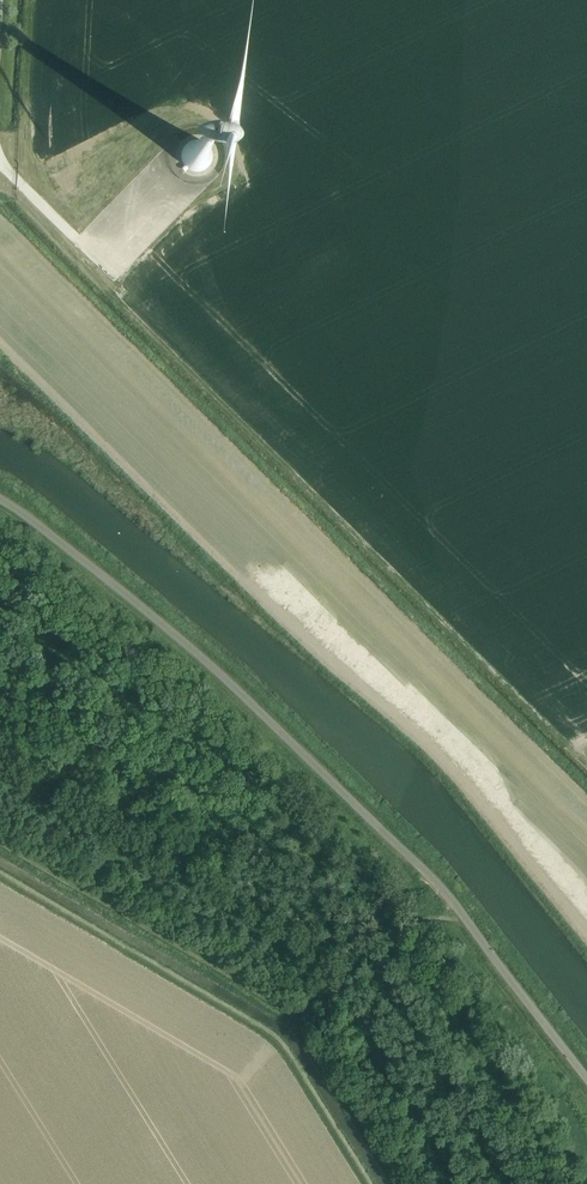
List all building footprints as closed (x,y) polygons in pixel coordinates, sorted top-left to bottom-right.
[(181,155),(181,156),(181,158),(181,159),(182,160),(182,162),(183,163),(183,164),(184,165),(185,166),(186,167),(187,168),(188,169),(189,170),(190,170),(192,171),(193,171),(194,172),(195,172),(197,172),(198,172),(200,172),(201,171),(202,171),(203,170),(205,170),(206,169),(207,168),(208,167),(209,166),(210,165),(210,164),(211,163),(211,162),(212,160),(212,159),(212,158),(212,156),(212,155),(212,154),(212,152),(211,151),(211,150),(210,148),(210,147),(209,146),(208,145),(207,144),(206,144),(205,143),(203,142),(202,142),(201,141),(200,141),(198,141),(197,141),(195,141),(194,141),(193,141),(191,142),(190,142),(189,143),(188,144),(187,144),(186,145),(185,146),(184,147),(183,148),(183,150),(182,151),(182,152),(181,154),(181,155)]
